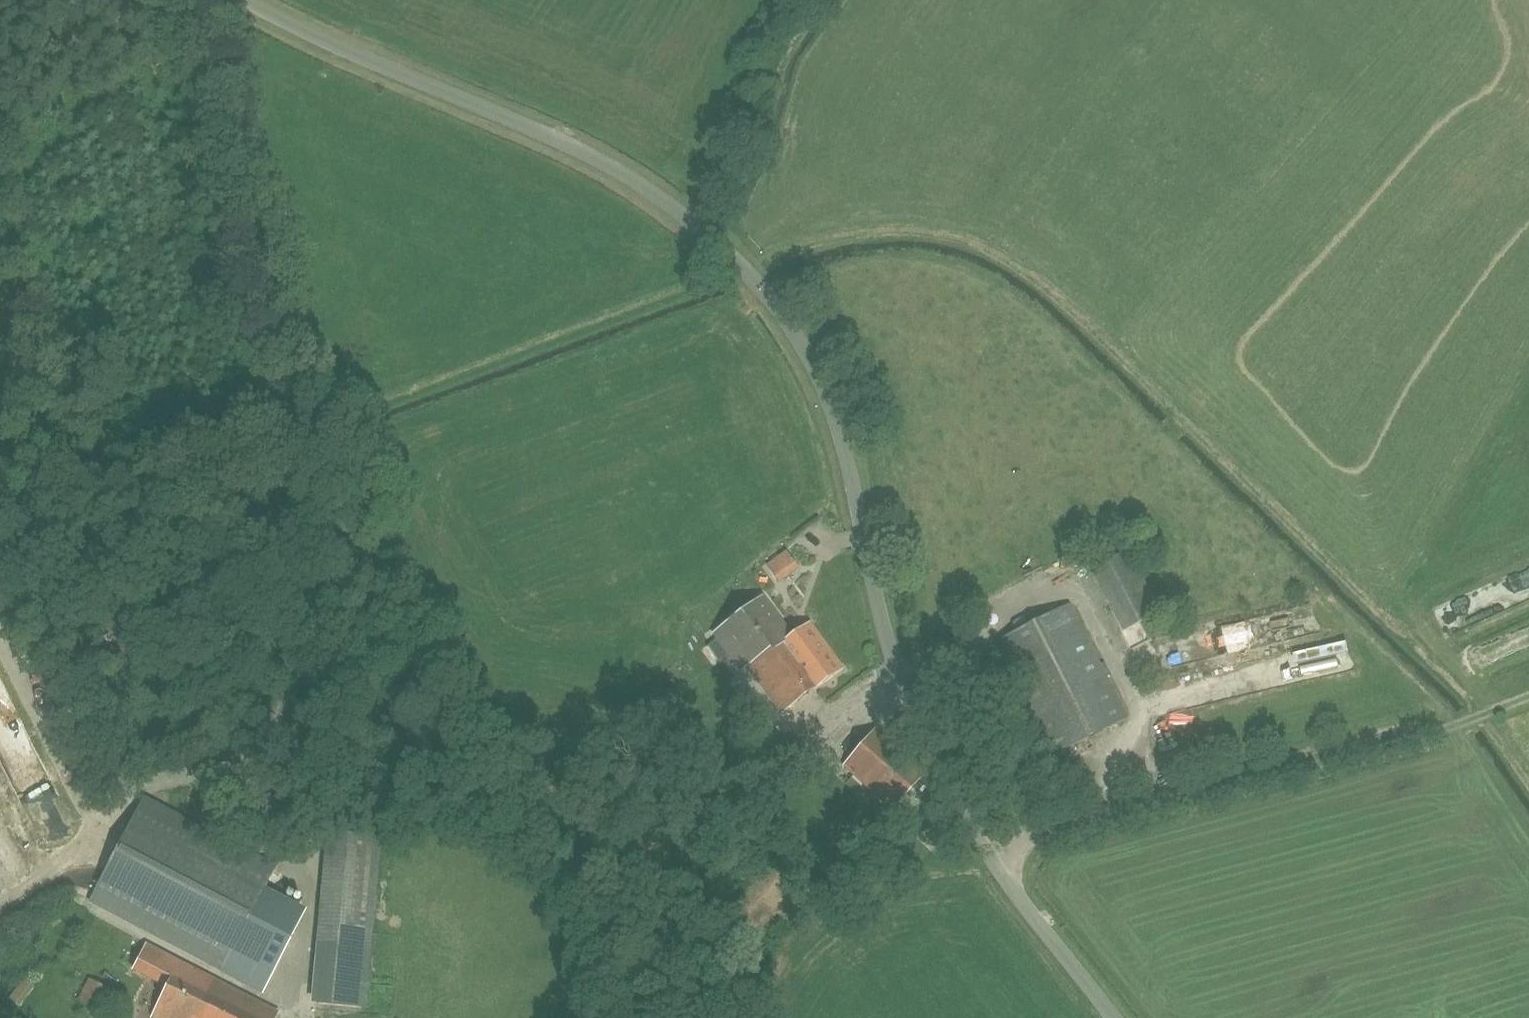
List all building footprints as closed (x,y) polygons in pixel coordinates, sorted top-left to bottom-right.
[(766,573),(789,561),(780,542),(757,554),(766,573)] [(1121,631),(1157,613),(1127,553),(1091,571),(1121,631)] [(781,715),(842,669),(809,625),(793,637),(762,597),(713,635),(741,672),(747,667),(781,715)] [(1052,756),(1125,719),(1068,606),(996,643),(1052,756)] [(1211,645),(1246,637),(1245,631),(1251,630),(1250,624),(1291,616),(1290,607),(1246,616),(1246,617),(1229,620),(1230,624),(1207,628),(1211,645)] [(1187,636),(1152,644),(1155,659),(1190,651),(1187,636)] [(0,699),(0,771),(37,840),(83,815),(15,690),(0,699)] [(892,811),(925,773),(875,730),(842,767),(892,811)] [(142,802),(91,900),(258,987),(298,911),(261,891),(273,870),(142,802)] [(362,1008),(370,917),(325,912),(317,1004),(362,1008)] [(278,1014),(146,945),(133,970),(166,988),(151,1017),(152,1017),(276,1017),(278,1014)] [(96,1011),(107,988),(88,979),(77,1001),(96,1011)]
